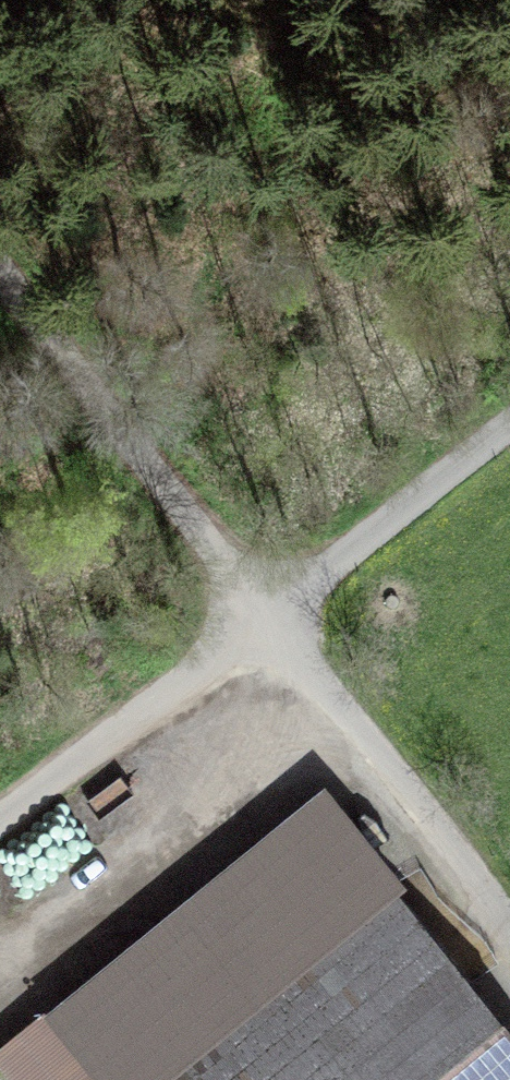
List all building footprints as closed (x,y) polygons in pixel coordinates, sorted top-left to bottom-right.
[(400,887),(406,882),(326,782),(0,1043),(0,1062),(15,1079),(509,1079),(509,1023),(400,887)]
